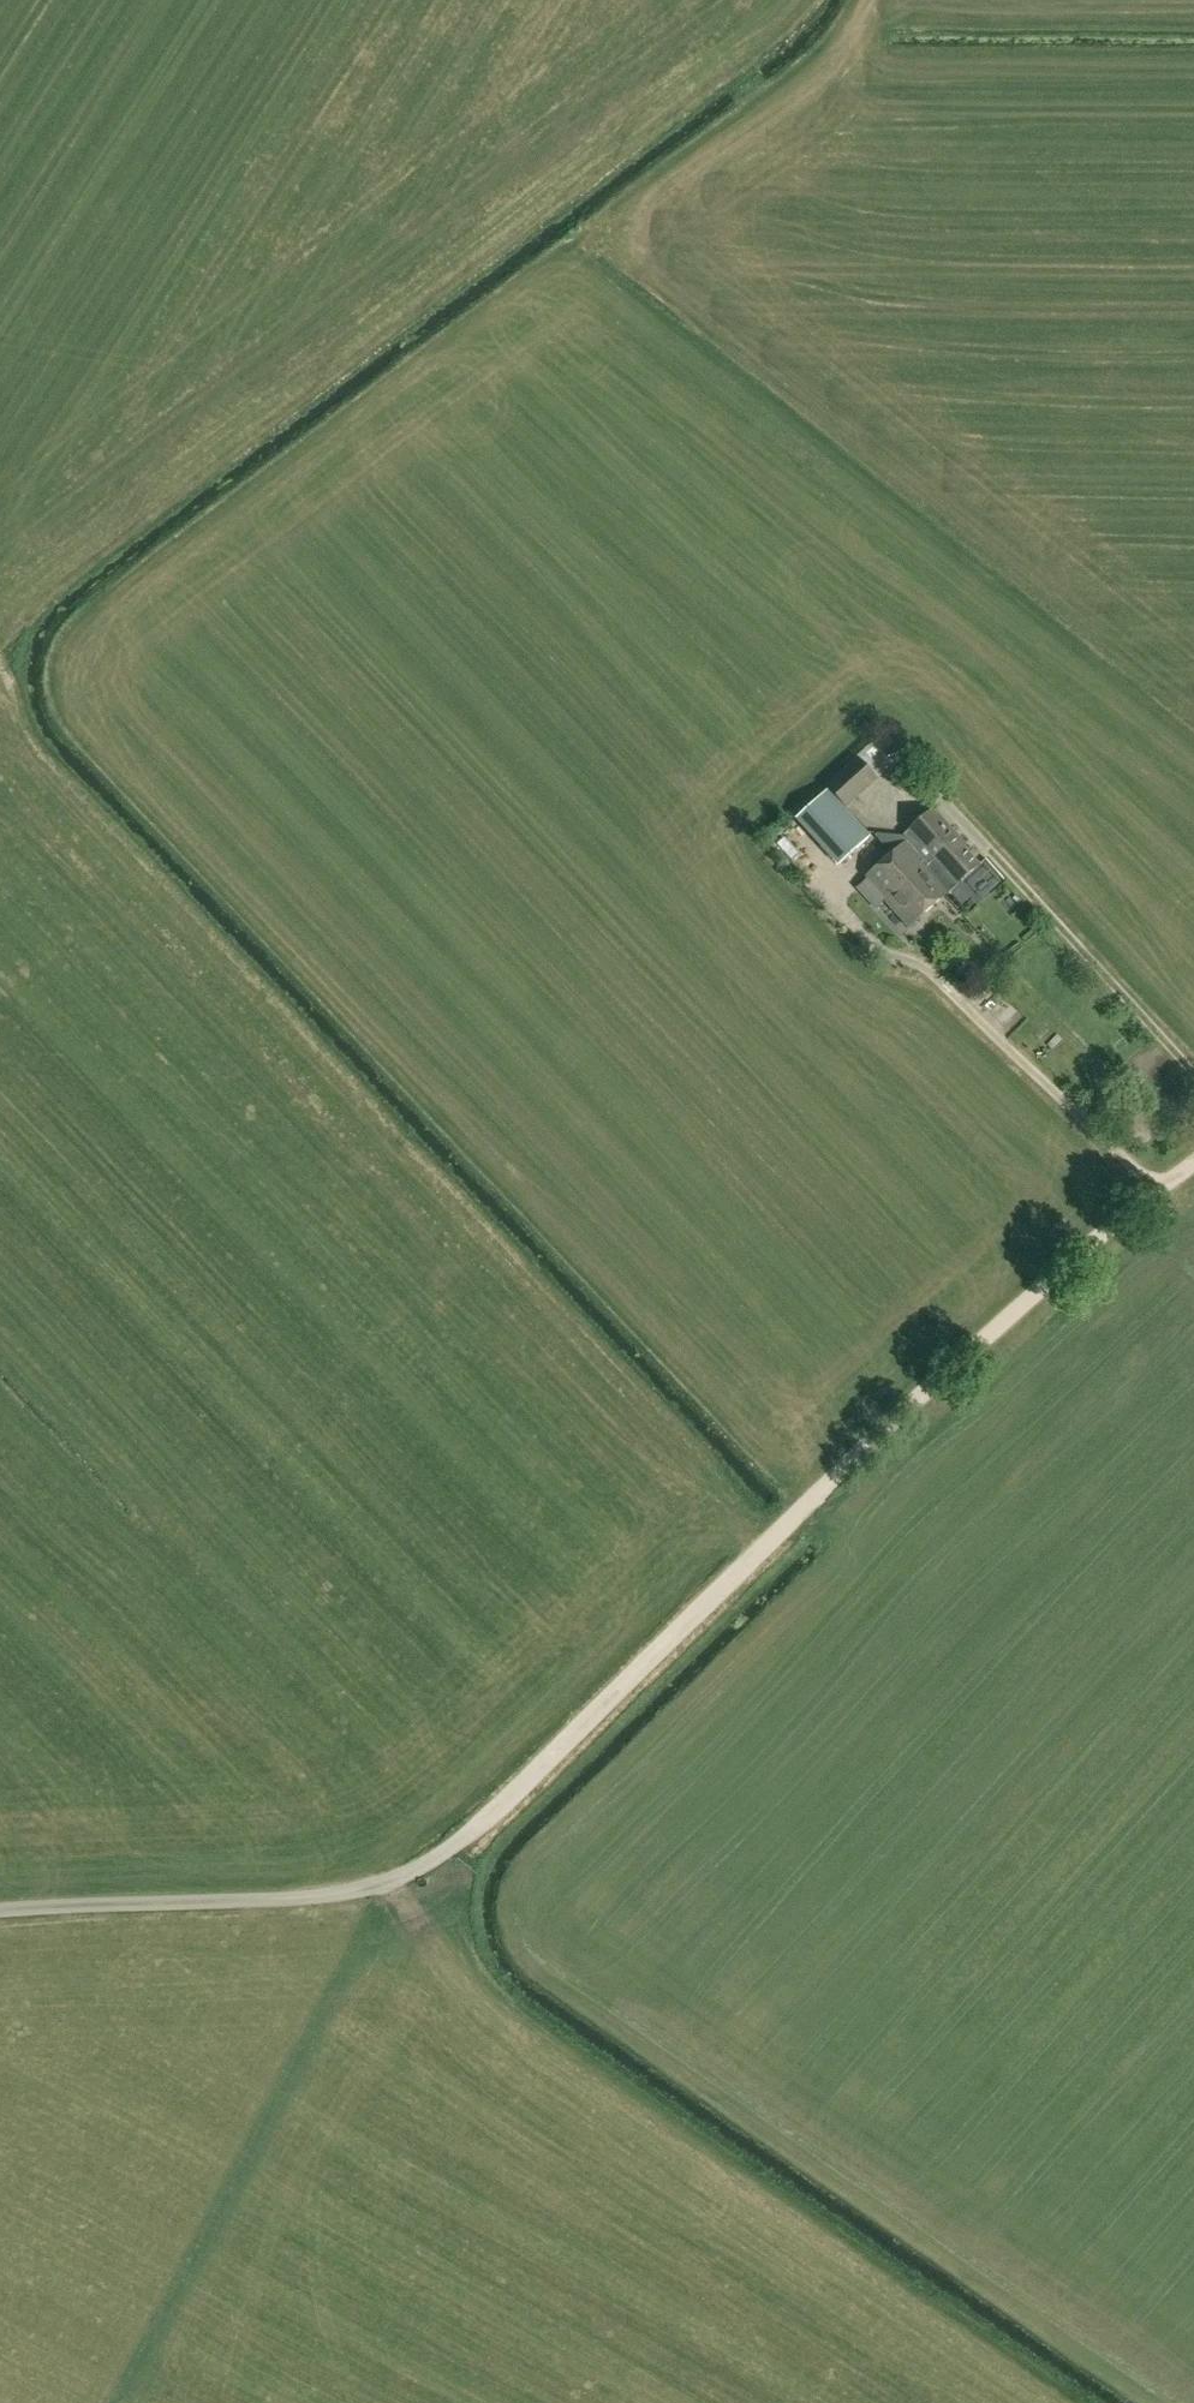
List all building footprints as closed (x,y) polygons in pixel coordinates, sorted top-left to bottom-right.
[(860,756),(827,786),(848,809),(881,779),(860,756)] [(870,838),(828,792),(810,808),(840,842),(832,850),(843,862),(870,838)] [(908,842),(952,891),(979,867),(963,848),(965,847),(934,811),(904,837),(908,842)] [(952,891),(908,842),(868,877),(889,902),(887,903),(909,929),(952,891)] [(834,884),(846,877),(836,861),(824,868),(834,884)]
